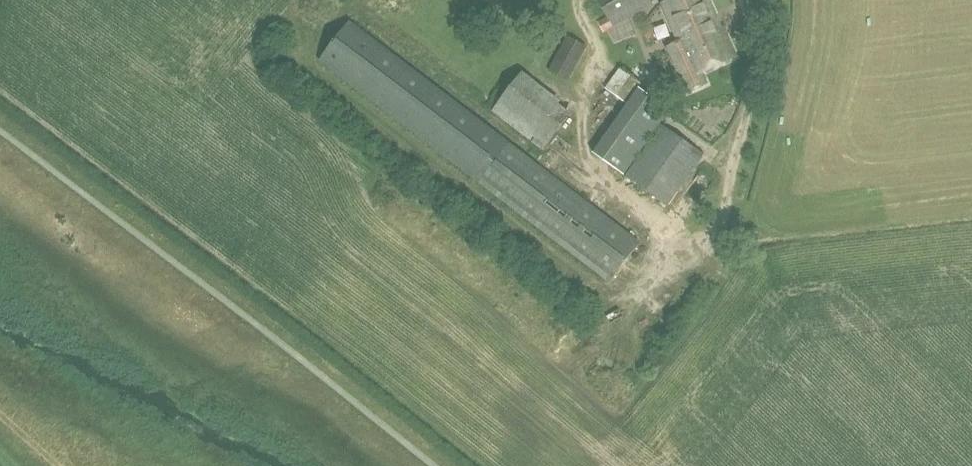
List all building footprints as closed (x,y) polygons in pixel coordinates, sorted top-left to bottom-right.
[(653,5),(651,0),(600,0),(608,16),(598,22),(604,33),(653,5)] [(710,0),(671,0),(662,4),(678,42),(668,46),(688,92),(706,83),(701,71),(736,56),(724,29),(723,29),(710,0)] [(344,38),(326,60),(449,154),(466,132),(344,38)] [(667,205),(704,154),(663,124),(626,175),(667,205)] [(620,279),(636,256),(479,147),(463,170),(620,279)] [(617,218),(605,236),(636,258),(648,241),(617,218)]
